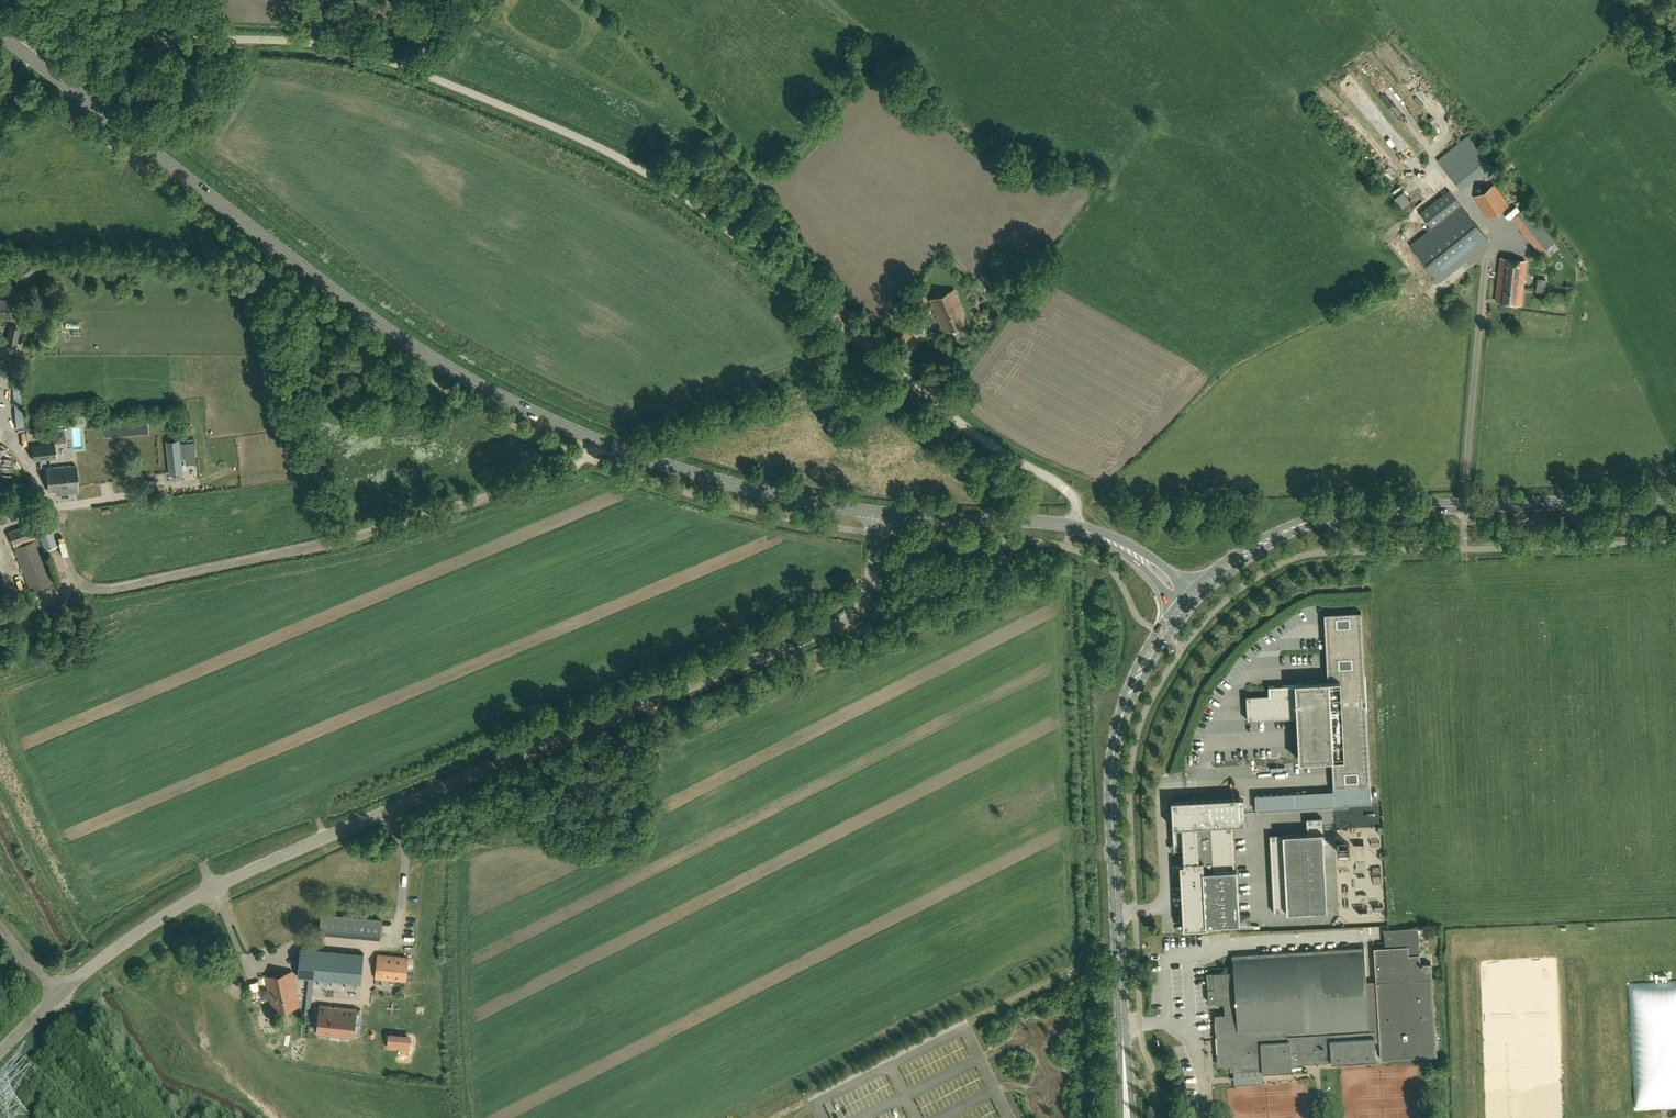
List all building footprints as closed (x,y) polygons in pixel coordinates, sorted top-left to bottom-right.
[(1475,137),(1470,132),(1437,159),(1460,188),(1480,173),(1486,182),(1498,172),(1472,140),(1475,137)] [(1487,217),(1508,204),(1495,183),(1474,196),(1487,217)] [(1420,214),(1421,215),(1431,227),(1410,244),(1440,281),(1490,240),(1449,191),(1420,214)] [(1540,253),(1554,241),(1527,206),(1511,217),(1540,253)] [(1521,303),(1526,260),(1500,257),(1495,300),(1521,303)] [(31,260),(17,270),(23,279),(37,268),(31,260)] [(954,289),(930,299),(944,331),(968,321),(954,289)] [(10,315),(14,300),(0,296),(0,312),(10,315)] [(20,327),(9,325),(8,332),(19,334),(20,327)] [(275,336),(265,337),(266,355),(276,354),(275,336)] [(76,425),(77,450),(87,449),(86,424),(76,425)] [(183,472),(181,458),(196,456),(195,441),(180,442),(179,439),(166,441),(169,474),(183,472)] [(31,445),(33,461),(56,458),(54,442),(31,445)] [(55,490),(55,494),(78,491),(77,488),(78,488),(76,465),(46,468),(48,491),(55,490)] [(57,545),(47,518),(9,532),(31,590),(52,582),(40,551),(57,545)] [(1269,694),(1246,695),(1247,720),(1299,717),(1301,757),(1331,755),(1333,787),(1345,786),(1370,785),(1361,611),(1324,613),(1327,683),(1268,686),(1269,694)] [(1371,802),(1370,785),(1345,786),(1346,803),(1371,802)] [(1172,798),(1174,849),(1183,849),(1183,862),(1180,863),(1183,927),(1208,926),(1208,923),(1240,922),(1236,823),(1246,822),(1245,795),(1187,798),(1172,798)] [(1270,834),(1274,912),(1328,909),(1323,817),(1307,818),(1308,832),(1270,834)] [(380,938),(382,920),(321,914),(320,932),(380,938)] [(1233,970),(1207,972),(1208,1001),(1217,1001),(1217,1003),(1224,1002),(1225,1016),(1219,1016),(1220,1038),(1217,1038),(1218,1047),(1221,1047),(1222,1062),(1232,1061),(1233,1066),(1261,1065),(1262,1070),(1291,1069),(1290,1063),(1331,1061),(1376,1058),(1375,1041),(1379,1041),(1380,1058),(1437,1055),(1431,963),(1422,963),(1422,962),(1420,962),(1420,953),(1408,954),(1408,945),(1385,946),(1374,947),(1376,980),(1366,981),(1364,947),(1232,954),(1233,970)] [(300,947),(297,976),(361,983),(364,953),(300,947)] [(406,980),(408,957),(378,954),(376,977),(406,980)] [(292,971),(266,976),(273,1011),(299,1005),(292,971)] [(316,1034),(353,1038),(354,1038),(357,1008),(320,1004),(316,1034)] [(387,1047),(410,1049),(411,1035),(389,1033),(387,1047)]
